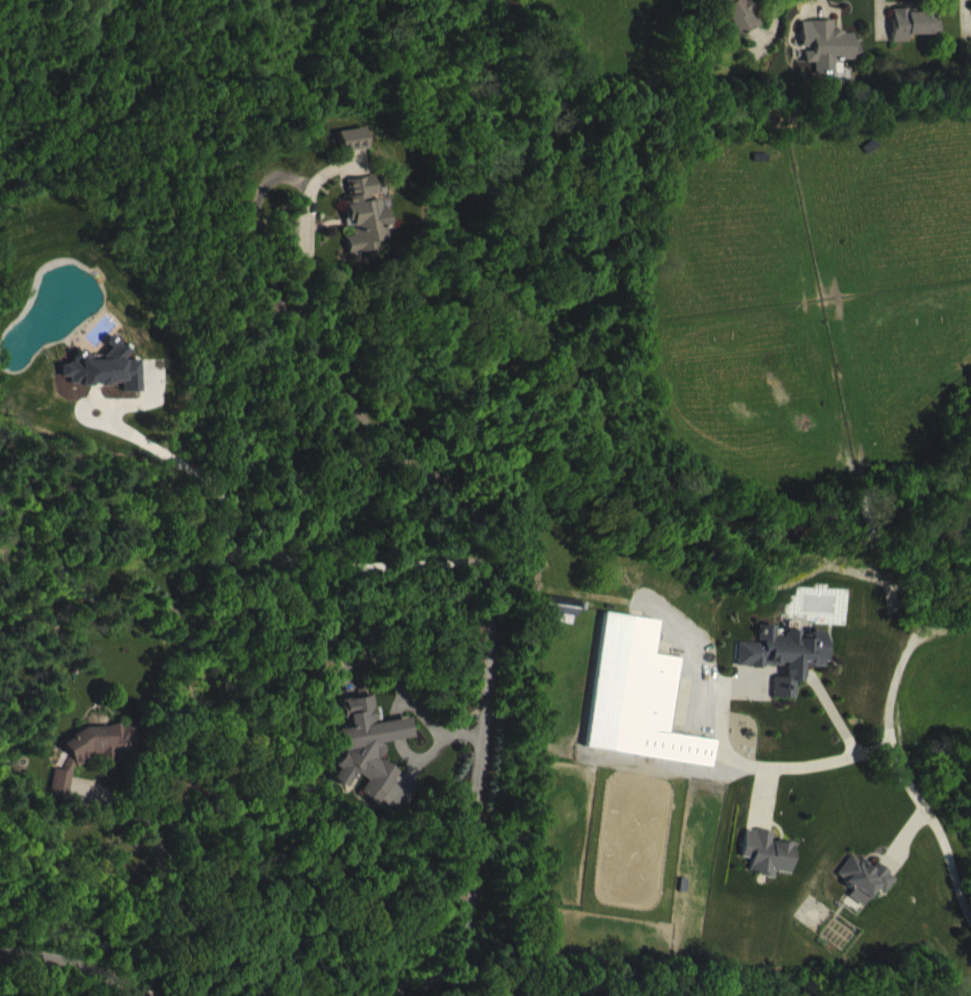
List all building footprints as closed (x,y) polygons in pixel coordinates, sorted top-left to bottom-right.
[(730,26),(721,31),(726,41),(734,36),(741,50),(765,37),(751,11),(750,12),(743,0),(741,0),(721,10),(730,26)] [(911,49),(944,48),(943,35),(933,35),(932,23),(896,24),(896,56),(912,55),(911,49)] [(805,35),(806,63),(808,63),(808,77),(839,76),(839,73),(863,72),(862,57),(857,57),(856,45),(837,46),(837,34),(805,35)] [(340,146),(344,167),(370,162),(366,141),(340,146)] [(351,269),(381,264),(380,255),(391,253),(386,220),(380,221),(375,189),(348,194),(352,218),(346,219),(349,240),(353,240),(355,249),(348,250),(351,269)] [(545,593),(542,608),(553,610),(552,618),(569,620),(570,613),(575,614),(578,597),(545,593)] [(574,638),(575,630),(581,631),(583,614),(551,609),(548,625),(559,627),(558,635),(574,638)] [(601,609),(580,744),(709,764),(713,738),(665,730),(678,655),(650,651),(656,618),(601,609)] [(754,622),(754,636),(758,636),(758,640),(735,639),(734,662),(747,662),(747,664),(762,664),(761,662),(781,663),(781,674),(771,673),(770,694),(789,694),(790,691),(791,691),(791,677),(800,677),(800,662),(812,663),(815,662),(817,662),(818,661),(819,648),(820,648),(820,628),(807,627),(807,632),(798,632),(798,627),(783,627),(784,630),(781,630),(781,633),(773,633),(773,622),(754,622)] [(740,679),(787,680),(787,691),(776,690),(775,712),(799,713),(799,695),(805,695),(805,680),(826,681),(827,644),(814,644),(813,647),(788,646),(788,650),(778,650),(778,639),(760,638),(760,656),(740,655),(740,679)] [(336,747),(332,726),(346,724),(344,714),(340,715),(338,702),(339,702),(338,696),(345,695),(345,696),(370,692),(371,703),(372,704),(376,704),(378,717),(377,717),(379,719),(406,714),(410,734),(381,739),(382,741),(383,743),(385,745),(377,756),(378,757),(380,755),(397,769),(374,801),(356,788),(364,777),(356,771),(351,776),(349,775),(343,784),(334,781),(329,774),(335,765),(330,762),(341,747),(336,747)] [(45,790),(63,794),(69,769),(67,769),(72,762),(72,763),(90,753),(91,752),(99,752),(99,757),(112,757),(112,751),(123,751),(122,738),(126,738),(132,733),(129,725),(115,720),(108,722),(108,723),(82,724),(70,732),(70,733),(59,740),(61,744),(66,752),(58,766),(52,765),(45,790)] [(76,783),(101,768),(104,774),(117,772),(123,769),(129,768),(131,756),(138,752),(137,741),(120,738),(115,738),(113,739),(88,742),(66,755),(67,761),(70,766),(66,784),(57,783),(52,808),(70,812),(76,783)] [(743,826),(738,854),(749,855),(746,867),(754,869),(755,872),(769,874),(771,873),(772,868),(786,870),(791,839),(775,837),(775,839),(769,838),(771,828),(753,825),(753,828),(743,826)] [(835,870),(843,877),(841,879),(850,887),(846,892),(860,903),(863,900),(861,897),(874,884),(882,890),(893,875),(886,870),(887,869),(873,859),(868,865),(858,857),(857,858),(849,852),(835,870)] [(840,890),(858,901),(852,910),(867,920),(880,901),(888,906),(899,890),(879,877),(876,882),(855,868),(840,890)]
